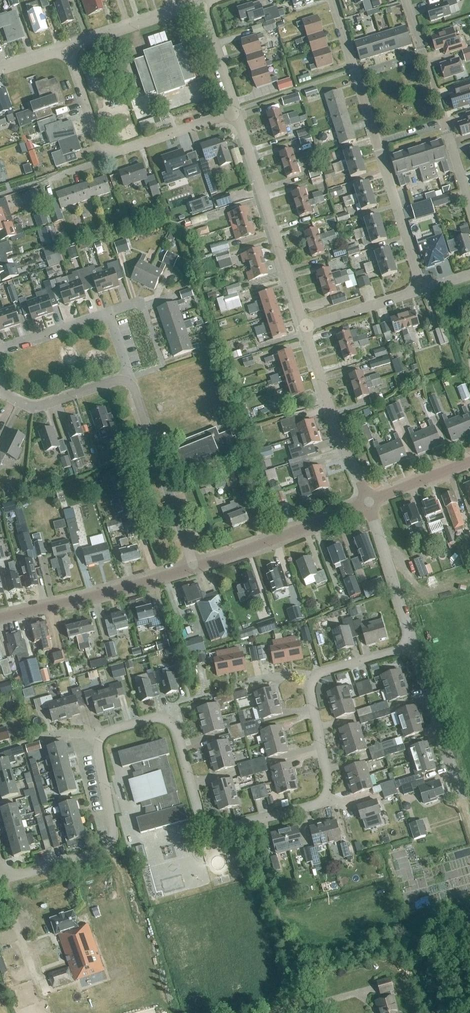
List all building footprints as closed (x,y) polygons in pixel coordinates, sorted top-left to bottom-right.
[(47,0),(40,0),(43,9),(50,7),(47,0)] [(88,16),(100,12),(98,5),(107,2),(106,0),(83,0),(88,16)] [(313,3),(312,0),(286,0),(287,3),(293,1),(295,8),(313,3)] [(379,0),(371,0),(373,9),(380,7),(379,0)] [(454,6),(457,5),(456,2),(462,1),(462,0),(443,0),(444,4),(427,9),(431,22),(457,14),(454,6)] [(62,25),(74,21),(67,1),(55,5),(62,25)] [(273,20),(270,9),(263,12),(260,2),(238,9),(241,21),(249,19),(250,22),(249,22),(249,23),(264,18),(266,23),(273,20)] [(277,7),(270,9),(273,20),(280,18),(277,7)] [(35,34),(47,30),(41,10),(29,14),(35,34)] [(0,32),(5,30),(9,43),(24,38),(17,16),(15,12),(0,17),(0,30),(0,32)] [(304,26),(307,37),(323,33),(318,17),(302,22),(303,22),(296,24),(298,28),(304,26)] [(277,28),(274,20),(265,24),(267,32),(277,28)] [(405,27),(392,31),(398,50),(411,46),(405,27)] [(444,33),(431,37),(436,51),(443,49),(445,55),(451,54),(467,49),(463,37),(456,40),(453,28),(443,31),(444,33)] [(398,50),(392,31),(386,33),(385,29),(379,31),(381,34),(380,35),(386,53),(398,50)] [(196,80),(193,70),(192,68),(190,61),(184,45),(174,48),(171,49),(165,33),(148,39),(152,50),(165,46),(166,47),(150,52),(152,56),(149,57),(134,61),(143,87),(144,89),(146,96),(163,90),(164,94),(180,89),(179,85),(196,80)] [(328,49),(323,33),(307,37),(308,38),(301,40),(296,41),(295,42),(297,48),(303,46),(303,44),(309,42),(313,53),(328,49)] [(257,36),(242,41),(247,57),(262,52),(258,41),(265,39),(263,34),(257,36)] [(386,53),(380,35),(368,39),(373,57),(386,53)] [(373,57),(368,39),(355,42),(361,61),(373,57)] [(467,49),(462,51),(466,63),(469,62),(469,48),(467,49)] [(333,65),(328,49),(313,53),(316,65),(310,67),(311,71),(318,69),(318,70),(333,65)] [(265,63),(262,52),(247,57),(252,73),(267,68),(273,66),(272,61),(265,63)] [(444,78),(463,73),(459,60),(440,66),(444,78)] [(270,79),(267,68),(252,73),(257,89),(272,84),(278,82),(277,77),(270,79)] [(312,81),(309,74),(298,78),(300,85),(312,81)] [(65,103),(57,79),(49,82),(48,80),(36,84),(42,101),(31,105),(32,109),(16,115),(20,128),(32,124),(32,122),(37,120),(37,121),(53,115),(51,108),(65,103)] [(293,87),(290,79),(277,83),(280,92),(293,87)] [(450,96),(454,110),(469,105),(469,82),(462,84),(454,87),(456,95),(450,96)] [(0,89),(0,115),(9,112),(10,115),(14,114),(5,88),(2,90),(1,89),(0,89)] [(318,94),(317,88),(305,92),(307,98),(318,94)] [(325,96),(330,112),(346,108),(341,91),(325,96)] [(301,101),(298,94),(282,99),(284,107),(301,101)] [(351,124),(346,108),(330,112),(335,129),(351,124)] [(271,126),(299,118),(297,112),(282,117),(280,110),(267,114),(271,126)] [(467,114),(469,121),(459,124),(462,137),(469,134),(469,113),(467,114)] [(9,124),(15,122),(13,115),(7,117),(9,124)] [(55,117),(38,123),(41,133),(45,132),(50,145),(59,142),(76,136),(72,122),(58,126),(55,117)] [(287,135),(285,128),(300,123),(299,118),(271,126),(275,139),(287,135)] [(356,140),(351,124),(335,129),(340,145),(356,140)] [(311,135),(309,129),(297,133),(299,139),(311,135)] [(321,135),(319,138),(320,141),(323,142),(326,142),(327,139),(327,136),(324,134),(321,135)] [(62,151),(51,155),(56,168),(68,164),(65,156),(81,150),(76,136),(59,142),(62,151)] [(313,143),(311,136),(299,140),(301,146),(313,143)] [(199,160),(205,176),(211,174),(207,161),(218,157),(221,167),(232,163),(224,138),(201,145),(205,158),(199,160)] [(441,140),(428,144),(434,165),(441,162),(445,174),(450,172),(446,161),(447,161),(441,140)] [(31,141),(26,142),(34,167),(39,165),(31,141)] [(28,153),(25,144),(18,146),(21,155),(28,153)] [(428,144),(415,148),(422,168),(434,165),(428,144)] [(415,148),(403,152),(409,172),(422,168),(415,148)] [(334,170),(363,161),(359,149),(343,154),(346,161),(332,165),(334,170)] [(283,166),(311,157),(310,152),(294,156),(292,150),(280,154),(283,166)] [(162,158),(168,174),(164,175),(167,183),(186,177),(187,179),(200,174),(196,163),(188,166),(183,151),(162,158)] [(403,152),(390,156),(397,176),(401,187),(406,186),(403,174),(409,172),(403,152)] [(334,161),(331,153),(319,156),(322,165),(334,161)] [(313,163),(311,157),(283,166),(287,178),(300,174),(298,168),(303,167),(303,166),(313,163)] [(366,173),(363,161),(334,170),(335,175),(348,170),(351,178),(366,173)] [(161,196),(158,187),(154,176),(147,178),(142,165),(120,172),(125,187),(145,180),(148,190),(150,189),(153,198),(161,196)] [(322,176),(320,168),(309,172),(310,178),(308,178),(308,180),(322,176)] [(336,177),(335,175),(334,170),(328,172),(324,173),(326,180),(336,177)] [(324,182),(322,177),(311,180),(313,186),(324,182)] [(98,180),(89,183),(94,198),(110,193),(106,180),(99,182),(98,180)] [(354,187),(356,195),(343,199),(344,203),(373,194),(369,182),(354,187)] [(94,198),(89,183),(87,184),(88,186),(81,188),(80,186),(73,188),(78,204),(94,198)] [(452,193),(450,186),(442,189),(444,195),(452,193)] [(343,194),(341,187),(329,191),(331,198),(343,194)] [(78,204),(73,188),(73,191),(67,193),(66,190),(57,194),(62,209),(78,204)] [(292,193),(296,206),(309,202),(305,189),(292,193)] [(43,206),(38,191),(23,195),(28,211),(43,206)] [(312,194),(314,200),(323,197),(321,192),(312,194)] [(436,199),(434,192),(425,195),(427,201),(432,200),(436,199)] [(377,207),(373,194),(344,203),(346,208),(359,204),(361,212),(377,207)] [(232,204),(230,195),(216,198),(216,199),(214,200),(216,208),(218,207),(219,208),(232,204)] [(447,195),(436,199),(432,200),(434,208),(450,203),(447,195)] [(191,206),(190,207),(191,209),(192,209),(194,214),(211,208),(208,197),(201,199),(201,200),(191,204),(191,206)] [(312,214),(310,207),(325,202),(323,197),(314,200),(309,202),(296,206),(300,218),(312,214)] [(8,206),(6,199),(0,201),(0,221),(12,217),(8,206)] [(61,213),(57,200),(47,203),(51,216),(61,213)] [(430,201),(411,207),(415,220),(435,214),(430,201)] [(236,220),(238,225),(250,221),(246,208),(228,214),(231,222),(236,220)] [(49,225),(45,212),(34,216),(38,228),(49,225)] [(350,219),(348,213),(336,217),(338,223),(350,219)] [(336,223),(334,216),(324,219),(326,225),(336,223)] [(364,220),(366,228),(353,232),(355,237),(383,228),(379,216),(364,220)] [(15,226),(12,217),(0,221),(0,233),(4,232),(7,239),(6,239),(6,240),(12,238),(24,234),(20,224),(15,226)] [(204,223),(203,217),(191,220),(193,226),(204,223)] [(255,235),(250,221),(238,225),(239,230),(234,232),(236,240),(255,235)] [(51,227),(42,230),(47,246),(57,243),(51,227)] [(208,227),(199,230),(201,237),(210,234),(208,227)] [(387,240),(383,228),(355,237),(356,241),(356,242),(369,237),(372,245),(387,240)] [(308,245),(339,236),(342,235),(341,232),(335,234),(334,231),(319,236),(317,229),(305,233),(308,245)] [(469,229),(461,231),(463,238),(455,240),(455,241),(449,243),(448,242),(448,243),(451,254),(452,254),(452,253),(459,251),(461,258),(469,255),(469,243),(468,237),(469,236),(469,233),(469,229)] [(325,254),(323,246),(341,240),(339,236),(308,245),(312,258),(325,254)] [(449,256),(443,236),(442,236),(442,237),(427,241),(427,242),(418,245),(416,236),(415,237),(422,257),(422,256),(424,255),(426,259),(425,259),(428,268),(434,266),(434,265),(443,262),(442,258),(449,256)] [(130,251),(126,240),(115,244),(118,255),(130,251)] [(6,255),(6,252),(12,250),(9,242),(0,245),(0,264),(7,261),(9,261),(6,255)] [(229,249),(227,242),(211,246),(213,256),(228,251),(228,250),(229,249)] [(62,263),(56,246),(44,251),(50,267),(62,263)] [(360,253),(358,246),(347,250),(349,257),(360,253)] [(78,254),(76,247),(67,250),(70,257),(78,254)] [(347,255),(345,248),(333,252),(335,258),(347,255)] [(374,254),(378,266),(394,261),(390,249),(374,254)] [(249,262),(251,267),(264,263),(259,250),(241,255),(244,263),(249,262)] [(233,266),(228,251),(213,256),(213,257),(216,256),(218,262),(221,270),(233,266)] [(174,268),(179,257),(168,252),(163,263),(174,268)] [(143,285),(152,267),(144,263),(147,256),(143,255),(140,261),(131,279),(143,285)] [(7,261),(0,264),(0,275),(3,282),(19,276),(15,265),(9,267),(7,261)] [(124,279),(119,265),(118,261),(107,265),(109,271),(103,273),(109,290),(120,287),(118,281),(124,279)] [(397,273),(394,261),(378,266),(382,278),(397,273)] [(268,276),(264,263),(251,267),(252,272),(247,273),(249,281),(268,276)] [(160,270),(152,267),(143,285),(155,290),(163,272),(166,265),(163,264),(160,270)] [(109,290),(103,273),(97,275),(94,266),(83,270),(90,290),(96,288),(98,294),(109,290)] [(321,285),(354,275),(352,270),(341,273),(340,272),(331,274),(330,269),(317,273),(321,285)] [(90,290),(83,270),(72,273),(73,275),(67,277),(76,302),(87,298),(85,292),(90,290)] [(337,293),(335,286),(349,281),(351,288),(357,286),(354,275),(321,285),(325,297),(337,293)] [(76,302),(67,277),(62,279),(61,278),(50,282),(52,287),(57,302),(57,301),(63,299),(65,305),(76,302)] [(357,280),(360,290),(371,286),(368,277),(357,280)] [(236,292),(241,291),(239,284),(226,288),(224,289),(227,297),(237,294),(236,292)] [(19,302),(14,286),(9,288),(7,288),(13,304),(19,302)] [(58,305),(57,301),(57,302),(52,287),(46,289),(47,292),(43,293),(42,292),(36,294),(38,299),(43,317),(54,313),(52,307),(58,305)] [(193,297),(190,289),(180,293),(182,300),(193,297)] [(259,295),(261,301),(255,303),(255,304),(247,306),(249,311),(276,302),(273,291),(259,295)] [(218,298),(216,292),(208,295),(210,301),(218,298)] [(241,307),(237,294),(227,297),(227,298),(224,299),(224,298),(209,302),(214,316),(241,307)] [(334,306),(347,302),(344,294),(331,298),(334,306)] [(43,317),(38,299),(27,303),(32,320),(43,317)] [(177,302),(158,309),(162,321),(181,314),(178,306),(185,304),(184,300),(177,303),(177,302)] [(280,313),(276,302),(249,311),(250,315),(264,310),(266,317),(280,313)] [(15,307),(4,311),(10,328),(21,324),(15,307)] [(4,311),(0,312),(0,331),(10,328),(4,311)] [(417,343),(413,328),(420,326),(415,312),(403,316),(407,330),(408,330),(409,335),(409,336),(412,345),(417,343)] [(282,324),(280,313),(266,317),(268,323),(262,325),(262,326),(255,329),(256,333),(257,333),(282,324)] [(197,319),(191,321),(184,323),(181,314),(162,321),(166,333),(192,324),(198,322),(197,319)] [(407,330),(403,316),(391,320),(395,334),(402,331),(407,346),(412,345),(409,336),(409,335),(408,330),(407,330)] [(230,328),(227,319),(216,322),(219,332),(230,328)] [(391,333),(388,323),(382,325),(385,335),(391,333)] [(193,328),(192,324),(166,333),(170,345),(189,339),(186,330),(193,328)] [(286,335),(282,324),(257,333),(258,337),(271,333),(273,339),(286,335)] [(382,335),(379,326),(373,328),(376,337),(382,335)] [(449,344),(443,327),(435,330),(441,346),(449,344)] [(341,348),(368,340),(366,334),(352,339),(350,332),(337,336),(341,348)] [(192,347),(189,339),(170,345),(174,357),(193,351),(200,348),(199,345),(192,347)] [(357,357),(355,349),(370,345),(368,340),(341,348),(345,360),(357,357)] [(387,355),(385,348),(374,351),(376,359),(387,355)] [(399,358),(397,350),(391,352),(393,360),(399,358)] [(232,354),(234,359),(242,357),(241,351),(232,354)] [(291,351),(278,355),(264,359),(266,364),(274,361),(274,363),(280,361),(282,366),(295,362),(291,351)] [(393,363),(390,355),(382,357),(383,359),(370,363),(371,369),(393,363)] [(255,364),(252,357),(243,360),(245,367),(255,364)] [(399,358),(392,361),(397,373),(403,371),(399,358)] [(271,381),(298,373),(295,362),(282,366),(284,373),(267,378),(268,382),(271,381)] [(353,388),(380,379),(379,374),(364,379),(362,372),(349,376),(353,388)] [(302,384),(298,373),(271,381),(273,386),(287,381),(289,388),(302,384)] [(370,396),(367,390),(382,385),(380,379),(353,388),(357,400),(370,396)] [(306,395),(302,384),(289,388),(290,394),(276,398),(278,404),(306,395)] [(466,385),(457,388),(463,402),(469,399),(469,397),(466,385)] [(381,402),(379,396),(369,399),(371,405),(381,402)] [(442,413),(435,396),(429,398),(431,402),(430,402),(436,416),(442,413)] [(436,416),(430,402),(422,405),(428,419),(436,416)] [(268,413),(266,406),(246,412),(248,420),(268,413)] [(456,418),(464,437),(469,435),(469,417),(469,413),(468,414),(466,407),(462,408),(465,415),(456,418)] [(111,426),(105,408),(91,413),(98,432),(99,431),(102,439),(108,437),(111,447),(122,443),(116,424),(111,426)] [(405,418),(401,409),(395,411),(399,421),(405,418)] [(399,421),(395,411),(388,414),(392,423),(399,421)] [(464,437),(456,418),(448,421),(446,415),(442,416),(445,423),(444,423),(452,442),(464,437)] [(78,436),(84,435),(81,428),(78,417),(65,422),(73,445),(66,447),(76,473),(77,473),(74,461),(79,459),(75,448),(81,446),(78,436)] [(313,420),(303,424),(296,417),(280,422),(284,435),(291,433),(293,439),(317,432),(313,420)] [(431,428),(422,432),(430,450),(442,446),(434,427),(432,420),(428,422),(431,428)] [(373,439),(368,425),(360,428),(366,442),(373,439)] [(61,454),(67,452),(63,440),(58,442),(53,428),(39,433),(46,452),(59,448),(61,454)] [(182,478),(240,454),(237,448),(239,447),(235,437),(234,437),(231,431),(220,435),(217,428),(183,441),(186,449),(173,454),(182,478)] [(430,450),(422,432),(414,435),(412,428),(408,429),(411,436),(410,436),(418,455),(430,450)] [(25,438),(11,431),(1,450),(0,450),(0,468),(6,455),(17,460),(21,451),(19,450),(25,438)] [(321,443),(317,432),(293,439),(295,446),(289,447),(293,460),(308,456),(306,447),(321,443)] [(396,442),(388,445),(396,464),(408,459),(400,440),(397,434),(394,435),(396,442)] [(396,464),(388,445),(380,448),(377,442),(374,443),(376,450),(384,469),(396,464)] [(272,456),(269,448),(261,451),(263,459),(272,456)] [(68,457),(61,459),(65,468),(71,466),(68,457)] [(325,477),(322,466),(307,471),(304,463),(290,467),(295,480),(298,479),(299,485),(299,486),(325,477)] [(268,481),(278,478),(275,468),(265,471),(268,481)] [(246,482),(241,471),(224,477),(229,489),(246,482)] [(329,488),(325,477),(299,486),(303,499),(319,494),(318,492),(329,488)] [(226,486),(223,478),(214,482),(217,490),(226,486)] [(49,479),(39,483),(42,490),(47,488),(52,487),(49,479)] [(200,495),(201,498),(207,495),(205,489),(199,491),(200,495)] [(285,502),(282,492),(276,494),(279,504),(285,502)] [(447,507),(454,530),(455,532),(465,529),(456,504),(458,503),(454,493),(442,497),(445,508),(447,507)] [(249,522),(245,511),(248,510),(243,498),(230,503),(231,505),(221,509),(227,524),(231,522),(233,528),(249,522)] [(434,517),(435,519),(437,518),(440,527),(447,524),(439,503),(438,503),(436,498),(429,501),(429,500),(422,503),(425,510),(423,511),(426,520),(434,517)] [(20,510),(18,501),(1,505),(4,515),(20,510)] [(421,546),(429,543),(414,505),(402,509),(409,527),(415,525),(418,532),(416,532),(421,546)] [(74,510),(66,512),(68,520),(74,546),(80,544),(77,533),(80,532),(76,518),(74,510)] [(22,512),(15,514),(20,528),(17,529),(19,536),(18,537),(23,554),(34,550),(26,526),(22,512)] [(124,530),(121,519),(107,523),(110,534),(124,530)] [(65,521),(54,524),(56,531),(56,532),(67,529),(65,521)] [(457,546),(450,528),(444,530),(448,539),(446,539),(450,549),(457,546)] [(42,542),(40,534),(33,536),(35,544),(42,542)] [(355,540),(361,556),(361,557),(359,558),(362,565),(364,564),(363,563),(375,559),(372,552),(373,551),(366,536),(355,540)] [(124,564),(140,560),(137,547),(130,549),(127,539),(120,541),(123,551),(120,551),(124,564)] [(71,566),(69,556),(68,556),(68,553),(71,552),(68,541),(51,545),(54,557),(56,556),(57,559),(55,559),(55,560),(53,561),(52,562),(54,568),(56,569),(58,568),(60,577),(63,577),(63,579),(71,577),(69,566),(71,566)] [(38,557),(46,555),(42,542),(35,544),(38,557)] [(103,563),(111,561),(107,545),(83,551),(87,566),(103,562),(103,563)] [(341,563),(343,567),(339,569),(343,579),(354,575),(348,560),(346,560),(340,546),(328,550),(334,566),(341,563)] [(297,562),(304,580),(306,587),(316,583),(317,585),(328,581),(324,571),(317,574),(311,557),(297,562)] [(422,558),(414,561),(416,566),(420,578),(428,575),(424,563),(422,558)] [(33,561),(27,562),(21,564),(28,589),(38,586),(36,577),(37,577),(33,561)] [(5,576),(9,592),(11,592),(12,592),(15,592),(16,591),(21,589),(14,562),(9,564),(12,575),(5,576)] [(366,578),(363,568),(362,565),(361,566),(360,563),(353,565),(359,580),(366,578)] [(281,591),(285,590),(284,588),(288,587),(281,566),(276,567),(275,565),(268,567),(270,575),(267,576),(273,594),(281,591)] [(238,587),(238,589),(240,594),(239,595),(241,602),(253,597),(255,603),(262,601),(260,595),(261,595),(256,580),(255,580),(252,573),(243,576),(245,583),(242,584),(242,586),(238,587)] [(361,594),(355,577),(344,581),(350,598),(352,598),(353,601),(360,599),(358,595),(361,594)] [(367,598),(385,592),(381,580),(363,587),(367,598)] [(233,635),(219,596),(204,601),(198,585),(191,588),(190,586),(181,590),(184,597),(185,602),(187,607),(197,604),(211,642),(233,635)] [(151,607),(137,610),(138,616),(134,617),(137,628),(149,625),(150,629),(156,628),(157,632),(165,630),(161,615),(154,617),(151,607)] [(298,607),(287,611),(290,623),(302,620),(298,607)] [(358,607),(351,609),(353,618),(360,615),(358,607)] [(129,628),(128,623),(125,613),(112,617),(113,620),(106,622),(107,627),(110,638),(118,636),(117,631),(129,628)] [(357,637),(353,622),(352,618),(342,621),(344,628),(333,632),(339,651),(353,647),(351,639),(357,637)] [(278,629),(276,623),(275,619),(257,625),(258,626),(260,633),(260,634),(278,629)] [(361,620),(353,622),(357,637),(364,636),(367,646),(376,644),(375,642),(387,638),(383,624),(363,629),(361,620)] [(47,640),(51,639),(47,622),(30,626),(35,643),(40,642),(43,652),(49,651),(47,640)] [(92,622),(79,625),(82,636),(95,633),(92,622)] [(85,650),(84,643),(82,636),(79,625),(67,628),(69,639),(77,637),(80,651),(85,650)] [(260,633),(258,626),(252,628),(254,635),(260,633)] [(252,630),(239,635),(242,642),(255,637),(254,635),(252,630)] [(9,644),(7,645),(11,658),(17,656),(20,665),(26,664),(23,655),(29,653),(25,640),(23,641),(20,631),(7,635),(9,644)] [(206,651),(202,636),(190,640),(190,641),(186,643),(190,656),(206,651)] [(295,638),(284,640),(288,662),(303,659),(300,643),(296,644),(295,638)] [(288,662),(284,640),(273,642),(274,648),(271,649),(274,665),(288,662)] [(162,650),(170,648),(168,641),(160,643),(162,650)] [(117,656),(113,643),(105,645),(108,658),(117,656)] [(252,659),(257,658),(255,646),(249,647),(252,659)] [(267,660),(265,646),(257,648),(260,661),(267,660)] [(239,649),(228,651),(232,673),(246,670),(243,654),(240,655),(239,649)] [(66,662),(63,651),(51,654),(54,666),(66,662)] [(232,673),(228,651),(217,653),(210,655),(212,663),(215,663),(218,676),(232,673)] [(12,675),(8,660),(0,662),(5,677),(12,675)] [(98,668),(97,660),(90,662),(92,669),(98,668)] [(88,671),(86,663),(72,668),(75,675),(88,671)] [(124,663),(117,665),(120,675),(127,673),(124,663)] [(167,669),(159,672),(161,677),(166,695),(179,692),(175,680),(181,679),(178,666),(167,669)] [(383,681),(385,689),(406,683),(404,676),(402,676),(400,671),(381,677),(374,679),(376,683),(383,681)] [(99,678),(97,672),(88,674),(90,681),(99,678)] [(151,687),(157,685),(154,673),(148,675),(147,675),(149,681),(137,684),(142,702),(154,698),(151,687)] [(19,678),(14,679),(18,689),(22,687),(19,678)] [(369,680),(363,682),(367,695),(373,693),(369,680)] [(0,685),(0,689),(2,695),(17,690),(14,681),(0,685)] [(367,695),(363,682),(356,685),(360,697),(367,695)] [(118,697),(125,695),(121,683),(110,686),(111,690),(104,692),(110,712),(122,708),(118,697)] [(408,690),(406,683),(385,689),(389,702),(408,696),(407,691),(408,690)] [(77,700),(83,698),(80,687),(72,690),(74,697),(65,700),(64,696),(61,697),(62,701),(67,720),(68,720),(67,718),(81,714),(77,700)] [(32,688),(23,690),(25,698),(34,696),(32,688)] [(328,699),(330,707),(351,700),(347,688),(328,694),(330,699),(328,699)] [(255,694),(259,707),(279,701),(277,694),(276,694),(274,689),(255,694)] [(110,712),(104,692),(97,694),(96,690),(85,693),(88,705),(94,703),(98,715),(110,712)] [(246,690),(233,694),(235,701),(248,697),(246,690)] [(224,704),(235,701),(233,694),(215,699),(216,705),(198,710),(200,715),(198,715),(200,723),(221,717),(219,711),(225,710),(224,704)] [(67,720),(62,701),(54,703),(52,695),(39,699),(43,710),(50,708),(54,722),(60,720),(60,722),(67,720)] [(355,713),(351,700),(330,707),(333,714),(334,714),(336,719),(355,713)] [(280,709),(282,709),(279,701),(259,707),(262,720),(281,715),(280,709)] [(383,703),(370,707),(372,714),(386,710),(383,703)] [(397,712),(401,725),(421,719),(419,711),(417,712),(416,706),(397,712)] [(372,714),(370,707),(357,711),(359,718),(372,714)] [(388,716),(386,710),(372,714),(374,721),(388,716)] [(374,721),(372,714),(359,718),(361,725),(374,721)] [(229,721),(222,723),(221,717),(200,723),(202,730),(204,730),(205,735),(228,729),(229,735),(243,731),(241,724),(230,727),(229,721)] [(255,721),(246,723),(244,717),(240,718),(241,724),(243,731),(256,727),(255,721)] [(424,726),(421,719),(401,725),(405,738),(424,732),(422,726),(424,726)] [(340,736),(342,744),(363,737),(359,724),(340,730),(341,736),(340,736)] [(258,734),(256,727),(243,731),(245,738),(258,734)] [(261,732),(265,745),(286,739),(284,732),(282,732),(281,727),(261,732)] [(10,740),(6,728),(0,730),(0,742),(10,740)] [(236,747),(234,741),(245,738),(243,731),(229,735),(231,741),(228,742),(228,741),(208,746),(210,752),(208,752),(210,760),(231,754),(230,749),(236,747)] [(367,750),(363,737),(342,744),(344,751),(346,750),(348,756),(367,750)] [(286,747),(288,747),(286,739),(265,745),(268,758),(288,753),(286,747)] [(141,834),(188,821),(184,806),(180,807),(176,793),(178,792),(172,770),(170,770),(166,756),(170,755),(166,740),(119,753),(123,768),(132,766),(137,774),(135,775),(137,780),(131,782),(137,804),(143,802),(144,807),(146,807),(146,817),(137,819),(141,834)] [(395,740),(382,744),(384,751),(397,746),(395,740)] [(42,749),(40,742),(26,746),(28,753),(42,749)] [(48,748),(51,760),(67,756),(64,743),(48,748)] [(412,757),(414,762),(433,756),(431,750),(429,751),(427,743),(408,750),(410,757),(412,757)] [(384,751),(382,744),(368,748),(371,755),(384,751)] [(386,757),(405,751),(403,745),(397,746),(384,751),(386,757)] [(10,764),(16,762),(14,757),(25,754),(23,747),(4,753),(6,760),(0,761),(0,774),(12,771),(10,764)] [(386,757),(384,751),(371,755),(373,762),(386,757)] [(235,767),(231,754),(210,760),(212,767),(214,767),(215,772),(235,767)] [(71,767),(67,756),(51,760),(54,772),(71,767)] [(435,762),(433,756),(414,762),(415,768),(414,768),(416,776),(400,781),(402,787),(424,780),(422,774),(435,770),(433,763),(435,762)] [(265,757),(251,761),(253,768),(266,764),(265,757)] [(253,768),(251,761),(238,765),(240,772),(253,768)] [(346,775),(348,782),(369,776),(365,763),(346,769),(347,774),(346,775)] [(268,770),(266,764),(253,768),(255,775),(268,771),(268,770)] [(271,769),(275,782),(296,776),(294,769),(292,769),(291,764),(271,769)] [(74,779),(71,767),(54,772),(57,780),(54,781),(50,782),(51,786),(74,779)] [(255,775),(253,768),(240,772),(242,779),(255,775)] [(12,771),(0,774),(0,787),(15,783),(12,771)] [(296,784),(298,784),(296,776),(275,782),(279,795),(298,790),(296,784)] [(373,789),(369,776),(348,782),(350,790),(352,789),(354,795),(373,789)] [(77,792),(74,779),(51,786),(53,790),(56,789),(56,788),(59,787),(61,796),(77,792)] [(235,793),(232,780),(213,785),(214,791),(213,791),(215,798),(235,793)] [(425,786),(424,780),(402,787),(404,796),(421,790),(425,804),(437,801),(436,797),(443,795),(439,781),(425,786)] [(396,788),(394,781),(380,785),(383,792),(396,788)] [(15,783),(0,787),(0,791),(2,800),(19,795),(15,783)] [(269,797),(265,784),(258,787),(262,799),(269,797)] [(262,799),(258,787),(251,789),(255,802),(262,799)] [(398,794),(396,788),(383,792),(385,799),(398,794)] [(36,795),(35,789),(24,792),(26,798),(30,797),(36,795)] [(239,806),(235,793),(215,798),(217,806),(218,806),(220,811),(239,806)] [(359,812),(358,813),(360,819),(361,818),(362,820),(364,819),(367,830),(381,825),(378,815),(381,814),(377,801),(358,807),(359,812)] [(76,802),(59,806),(63,818),(79,814),(76,802)] [(21,817),(17,805),(1,809),(4,822),(21,817)] [(83,826),(79,814),(63,818),(66,830),(83,826)] [(24,829),(21,817),(4,822),(8,834),(24,829)] [(428,836),(423,820),(409,825),(414,840),(428,836)] [(330,821),(323,823),(328,844),(341,841),(336,822),(331,823),(330,821)] [(320,846),(328,844),(323,823),(315,825),(316,827),(310,828),(315,847),(310,848),(313,862),(314,866),(320,865),(320,864),(321,864),(318,853),(322,852),(320,846)] [(86,838),(83,826),(66,830),(68,837),(65,838),(68,846),(78,843),(77,840),(86,838)] [(290,827),(284,829),(289,849),(295,847),(295,849),(303,847),(298,828),(291,830),(290,827)] [(26,836),(24,829),(8,834),(6,836),(8,842),(10,841),(11,845),(27,841),(34,839),(32,834),(26,836)] [(289,849),(284,829),(278,830),(279,833),(271,835),(276,854),(284,852),(284,850),(289,849)] [(60,847),(57,834),(51,836),(54,849),(60,847)] [(50,844),(48,835),(42,837),(44,846),(50,844)] [(31,853),(27,841),(11,845),(14,858),(31,853)] [(351,857),(348,843),(340,845),(344,859),(351,857)] [(139,861),(147,859),(144,845),(135,848),(139,861)] [(313,862),(310,848),(303,849),(307,863),(313,862)] [(274,872),(281,870),(277,856),(271,858),(274,872)] [(53,988),(104,971),(89,924),(79,928),(74,912),(51,920),(56,936),(59,935),(72,972),(70,973),(69,968),(49,975),(53,988)] [(128,973),(126,967),(111,971),(114,978),(128,973)] [(376,1002),(378,1011),(379,1010),(380,1012),(398,1012),(393,997),(392,997),(390,992),(393,991),(390,979),(378,983),(381,994),(383,994),(384,999),(376,1002)]
